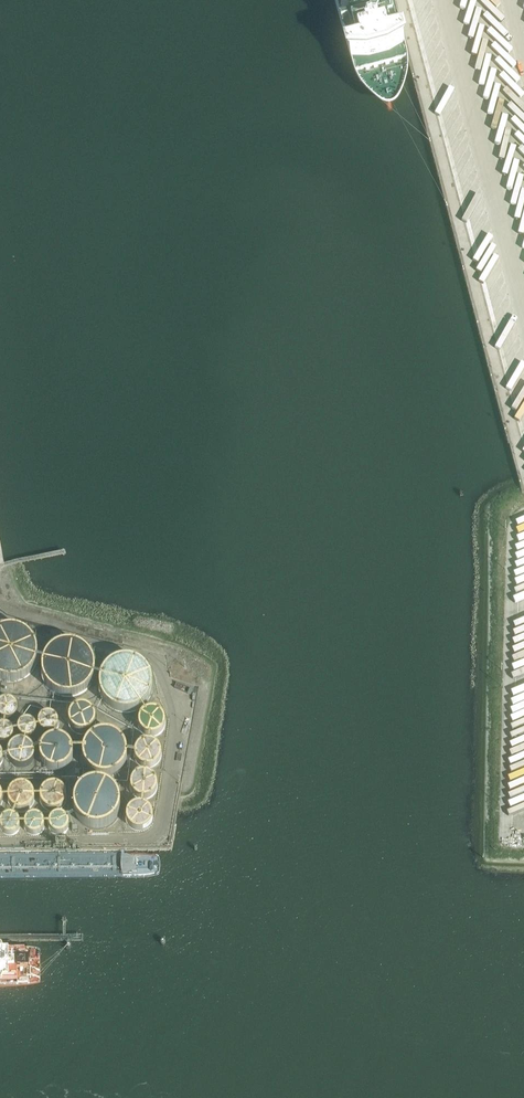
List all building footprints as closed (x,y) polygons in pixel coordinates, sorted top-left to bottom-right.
[(37,656),(36,651),(35,646),(33,642),(30,638),(26,635),(22,632),(17,631),(12,630),(8,630),(3,631),(0,632),(0,681),(3,682),(7,682),(12,682),(17,682),(22,680),(26,677),(30,674),(33,670),(35,666),(36,661),(37,656)] [(94,674),(95,669),(94,664),(93,659),(90,655),(87,651),(83,648),(79,645),(74,644),(69,643),(64,643),(59,644),(55,646),(51,649),(47,653),(44,657),(42,662),(42,667),(42,672),(43,677),(44,681),(47,686),(51,689),(55,692),(59,694),(64,696),(69,696),(74,695),(79,693),(83,691),(87,688),(90,684),(93,679),(94,674)] [(151,689),(152,685),(151,680),(150,675),(148,671),(145,667),(141,663),(137,661),(133,659),(128,658),(123,658),(118,659),(113,661),(109,663),(106,667),(103,671),(101,675),(99,680),(99,685),(99,689),(101,694),(103,699),(106,702),(109,706),(113,708),(118,710),(123,711),(128,711),(133,710),(137,708),(141,706),(145,702),(148,699),(150,694),(151,689)] [(180,685),(178,699),(195,702),(198,689),(180,685)] [(20,708),(20,707),(20,704),(18,701),(15,699),(12,698),(8,698),(4,700),(2,703),(1,707),(2,711),(3,713),(6,716),(10,717),(14,716),(17,714),(18,713),(19,711),(20,708)] [(94,721),(94,718),(93,715),(90,711),(88,710),(86,709),(84,708),(81,708),(77,709),(75,710),(72,712),(71,714),(70,716),(69,718),(69,721),(69,725),(70,727),(72,729),(76,732),(80,733),(82,733),(86,732),(90,730),(92,728),(93,726),(94,724),(94,721)] [(165,726),(165,723),(165,720),(164,717),(163,715),(161,713),(159,711),(156,710),(154,709),(151,709),(148,709),(145,710),(143,712),(141,714),(139,716),(138,719),(137,721),(138,724),(138,727),(139,730),(141,732),(143,734),(145,735),(148,736),(151,737),(154,737),(156,736),(159,735),(161,733),(163,731),(164,728),(165,726)] [(56,721),(56,717),(53,714),(50,712),(47,711),(43,712),(40,714),(38,717),(37,720),(38,724),(40,728),(43,729),(46,730),(49,730),(53,728),(55,726),(56,723),(56,721)] [(35,727),(35,726),(35,723),(33,720),(30,718),(26,717),(24,717),(22,717),(19,719),(17,722),(16,726),(16,729),(18,733),(21,735),(24,736),(26,736),(29,735),(32,733),(34,730),(35,727)] [(12,732),(12,728),(10,726),(7,724),(4,722),(0,723),(0,741),(2,742),(6,741),(9,739),(11,736),(12,732)] [(71,748),(71,747),(71,744),(70,741),(68,738),(66,735),(64,733),(61,732),(57,731),(54,730),(52,731),(47,732),(44,734),(42,736),(40,739),(39,741),(38,744),(38,748),(38,751),(39,754),(41,757),(43,759),(45,761),(48,763),(51,764),(55,764),(58,764),(61,763),(63,761),(66,759),(68,757),(70,754),(71,751),(71,748)] [(124,756),(124,752),(123,747),(121,743),(118,740),(115,738),(111,735),(105,734),(101,734),(97,735),(93,736),(90,738),(87,741),(85,744),(83,748),(82,751),(81,756),(82,760),(83,764),(85,767),(87,771),(90,773),(94,775),(99,777),(102,777),(107,777),(111,775),(115,773),(118,771),(121,768),(123,764),(124,761),(124,756)] [(30,752),(30,751),(30,749),(29,747),(27,743),(23,740),(19,739),(15,739),(13,740),(9,742),(7,744),(6,746),(5,749),(5,751),(6,756),(7,758),(9,760),(11,762),(12,763),(15,764),(17,764),(20,764),(22,763),(24,762),(26,761),(29,757),(30,755),(30,752)] [(161,757),(162,755),(161,752),(160,749),(159,747),(157,744),(155,743),(152,741),(150,741),(147,741),(144,741),(141,742),(139,743),(137,745),(135,748),(134,750),(134,753),(134,756),(134,759),(135,761),(137,764),(139,766),(141,767),(144,768),(147,769),(150,768),(152,768),(155,766),(157,765),(159,763),(160,760),(161,757)] [(158,788),(158,785),(158,782),(157,780),(155,777),(153,775),(151,773),(149,772),(146,771),(143,771),(140,772),(138,773),(135,774),(133,776),(132,778),(130,781),(130,784),(130,787),(130,789),(132,792),(133,794),(135,796),(138,798),(140,799),(143,799),(146,799),(149,798),(151,797),(153,795),(155,793),(157,791),(158,788)] [(119,813),(119,808),(119,804),(117,799),(115,795),(112,792),(109,789),(105,787),(101,785),(96,784),(92,785),(88,786),(84,788),(80,790),(77,794),(74,797),(73,801),(72,806),(72,810),(73,815),(74,819),(77,823),(80,826),(84,829),(88,830),(92,832),(96,832),(101,831),(105,830),(109,827),(112,824),(115,821),(117,817),(119,813)] [(34,798),(33,793),(32,791),(31,789),(27,786),(25,785),(22,785),(20,785),(17,786),(13,788),(10,792),(10,794),(9,797),(9,800),(10,802),(11,804),(12,806),(15,808),(16,809),(18,810),(21,810),(24,810),(26,809),(29,808),(30,807),(33,803),(34,798)] [(65,800),(65,797),(65,795),(64,792),(63,790),(61,788),(58,786),(56,785),(53,785),(50,785),(48,786),(45,787),(43,789),(42,791),(41,793),(40,796),(40,799),(41,801),(42,804),(43,806),(45,808),(48,809),(50,810),(53,810),(56,810),(58,809),(61,807),(63,805),(64,803),(65,800)] [(153,820),(154,817),(153,814),(153,812),(151,809),(150,807),(147,806),(145,804),(142,803),(140,803),(137,803),(134,804),(132,806),(130,807),(128,809),(127,812),(126,814),(126,817),(126,820),(127,823),(128,825),(130,827),(132,829),(134,830),(137,831),(140,831),(142,831),(145,830),(147,829),(150,827),(151,825),(153,823),(153,820)] [(21,826),(20,822),(19,820),(18,818),(17,817),(14,815),(10,814),(8,815),(5,815),(2,818),(1,819),(0,820),(0,831),(1,833),(3,835),(5,836),(9,837),(13,837),(16,836),(17,835),(19,833),(20,831),(21,829),(21,826)] [(68,828),(69,825),(68,822),(68,820),(66,818),(64,816),(62,815),(59,815),(57,815),(54,816),(52,817),(50,819),(49,821),(48,824),(48,826),(49,829),(50,831),(52,833),(54,834),(57,835),(59,835),(62,835),(64,834),(66,832),(68,830),(68,828)] [(43,828),(44,826),(43,823),(42,821),(41,819),(39,817),(36,816),(34,816),(31,816),(29,817),(27,819),(25,821),(24,824),(24,826),(25,829),(26,831),(28,833),(30,834),(33,835),(36,835),(38,834),(40,833),(42,831),(43,828)]
